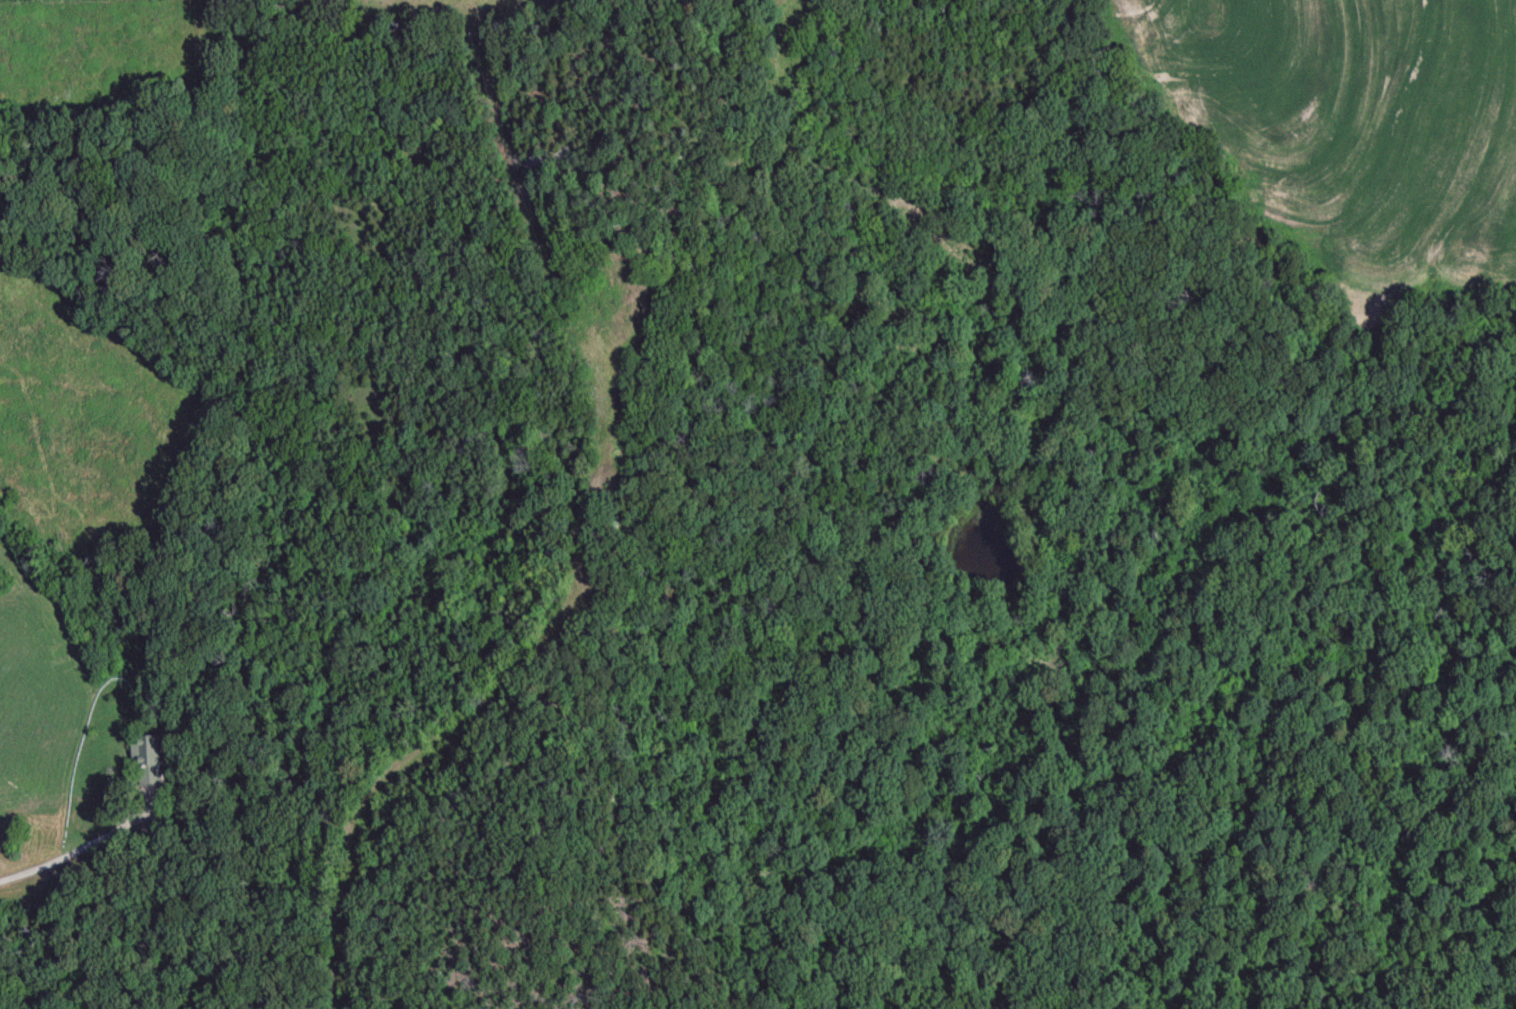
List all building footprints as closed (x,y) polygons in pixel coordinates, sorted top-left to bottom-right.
[(161,787),(161,738),(133,737),(133,787),(161,787)]
